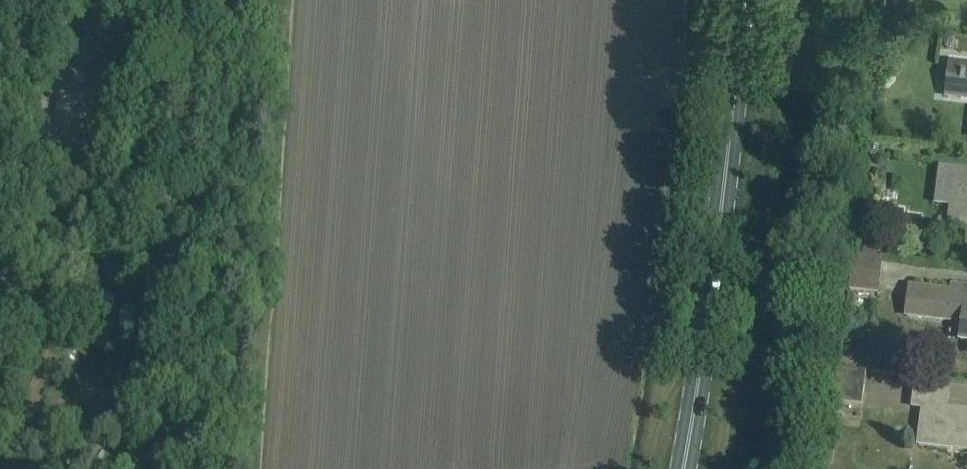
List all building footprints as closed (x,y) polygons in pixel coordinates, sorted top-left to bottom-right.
[(945,73),(948,73),(964,75),(962,97),(966,98),(966,65),(948,63),(946,63),(945,73)] [(160,168),(154,180),(170,187),(176,175),(160,168)] [(942,169),(938,203),(950,204),(947,227),(966,231),(966,172),(942,169)] [(117,187),(101,186),(99,194),(116,196),(117,187)] [(126,235),(126,230),(118,229),(114,252),(124,254),(128,235),(126,235)] [(877,291),(881,258),(882,248),(868,246),(868,241),(864,241),(862,255),(854,254),(850,288),(877,291)] [(138,283),(139,274),(117,271),(115,280),(138,283)] [(966,287),(952,285),(951,292),(910,286),(906,315),(963,322),(960,339),(966,340),(966,287)] [(862,406),(866,372),(840,369),(835,403),(862,406)] [(928,388),(914,386),(912,407),(922,408),(918,444),(966,450),(966,412),(953,410),(952,413),(945,412),(948,391),(928,388)]
